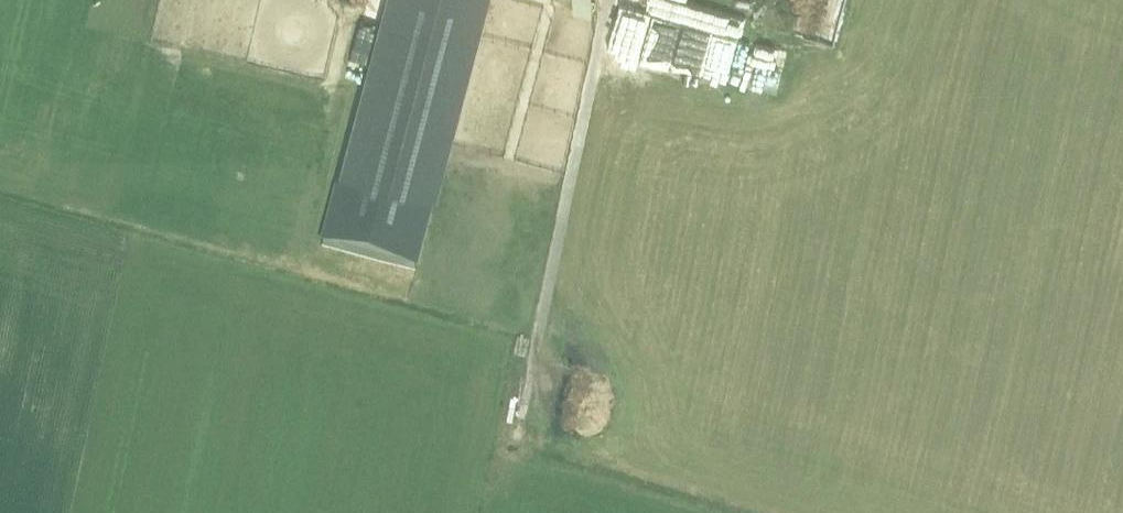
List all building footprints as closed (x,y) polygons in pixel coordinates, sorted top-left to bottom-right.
[(416,271),(488,0),(386,0),(321,246),(416,271)] [(676,13),(672,37),(711,43),(715,20),(676,13)] [(509,431),(525,433),(527,418),(512,415),(509,431)]
